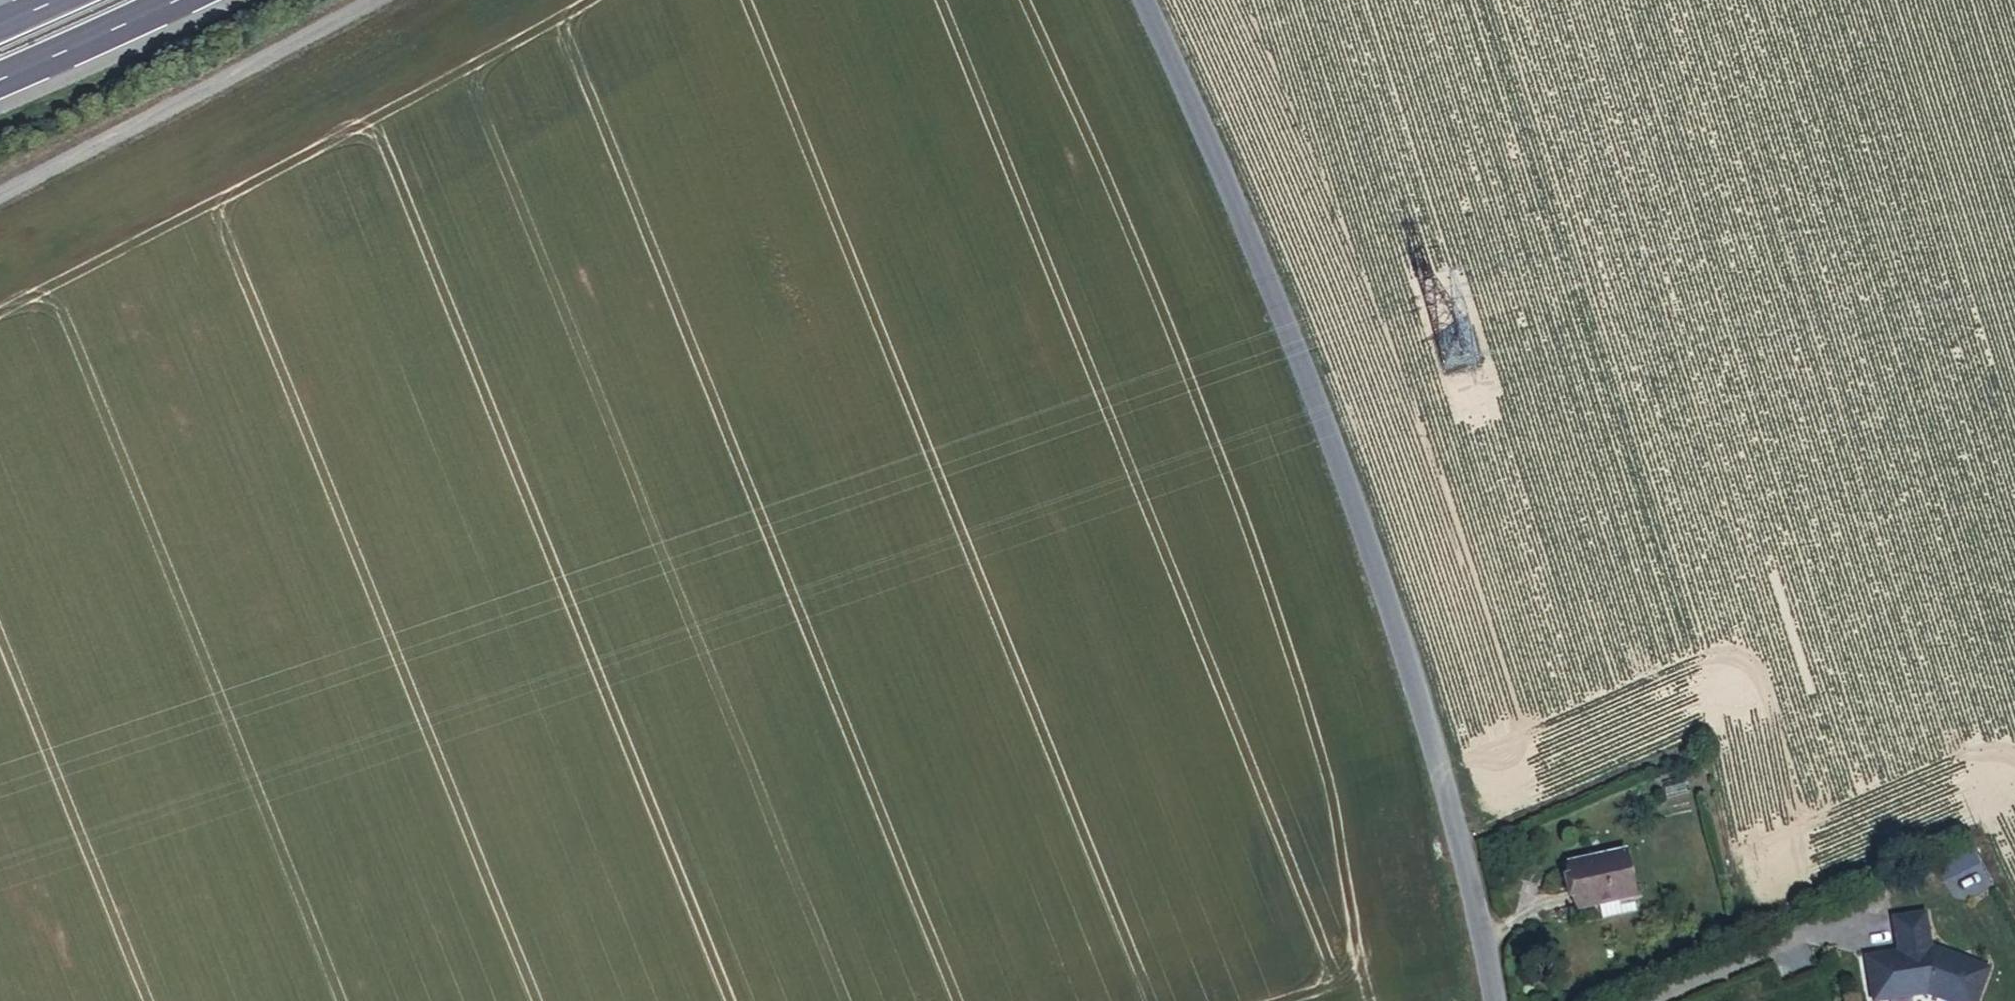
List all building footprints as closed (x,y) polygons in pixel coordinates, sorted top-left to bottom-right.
[(1583,911),(1617,901),(1606,861),(1553,876),(1564,916),(1583,911)] [(1583,911),(1588,928),(1622,918),(1617,901),(1583,911)] [(1937,951),(1935,951),(1930,917),(1896,922),(1901,954),(1902,958),(1892,960),(1891,956),(1868,960),(1875,1000),(1897,1000),(1930,996),(1944,1000),(1981,1000),(1992,972),(1937,951)]
